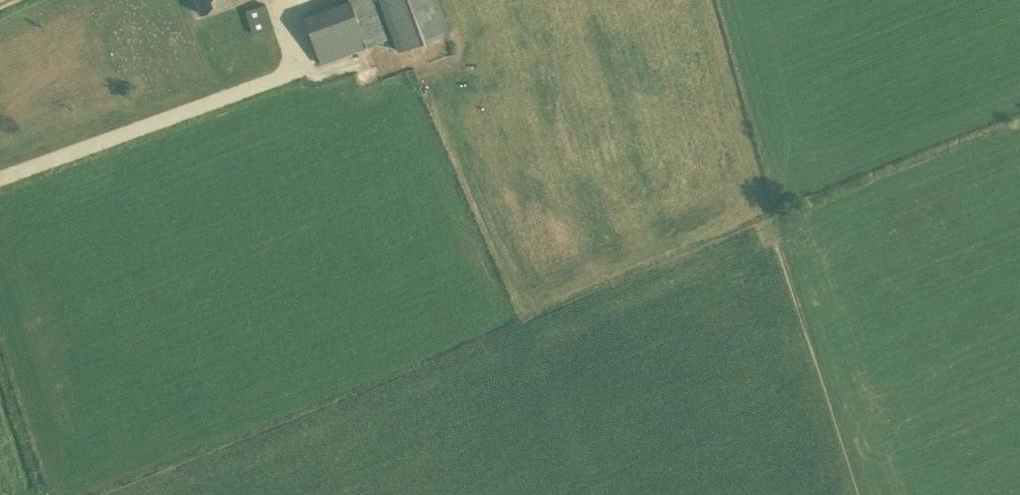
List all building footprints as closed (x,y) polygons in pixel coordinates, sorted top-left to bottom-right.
[(226,0),(195,0),(199,12),(227,3),(226,0)] [(303,16),(321,63),(366,46),(386,38),(373,1),(374,0),(342,0),(303,16)] [(397,51),(449,31),(438,0),(378,0),(397,51)] [(251,33),(272,27),(265,3),(244,10),(251,33)]
